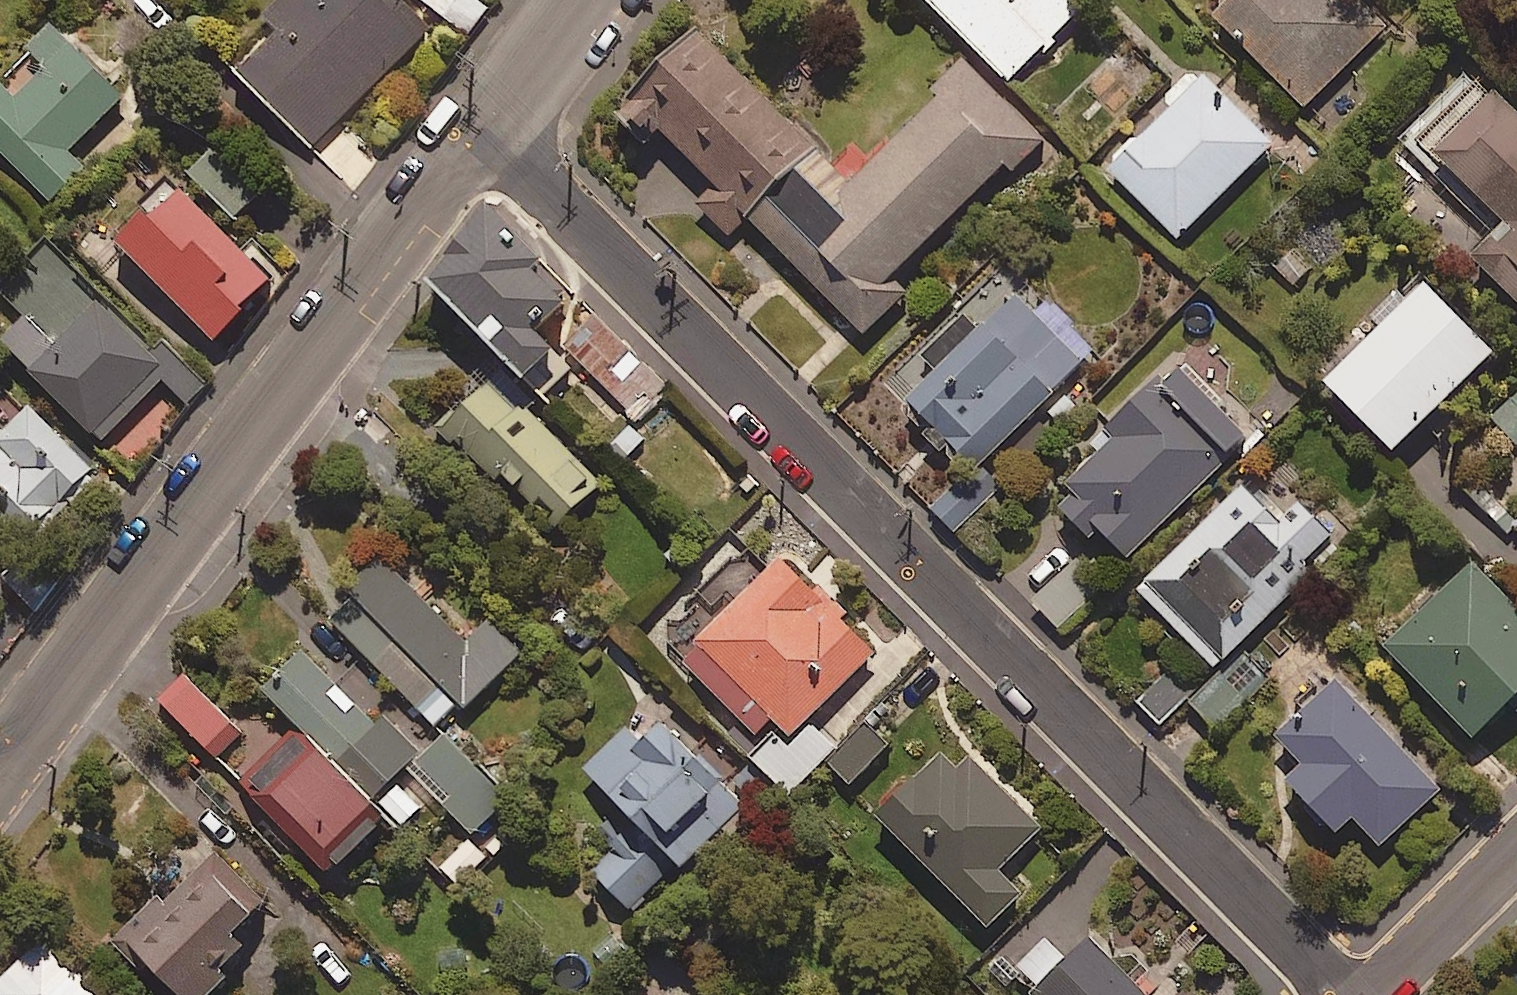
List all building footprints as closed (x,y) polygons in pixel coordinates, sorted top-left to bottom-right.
[(388,0),(292,0),(269,23),(281,35),(239,78),(312,150),(424,36),(388,0)] [(1010,85),(1081,13),(1068,0),(925,0),(1010,85)] [(1218,22),(1306,111),(1389,29),(1360,0),(1240,0),(1218,22)] [(851,176),(704,25),(616,111),(653,149),(668,134),(720,187),(700,206),(734,241),(750,226),(867,344),(919,293),(904,278),(1048,138),(971,59),(851,176)] [(31,56),(48,74),(19,101),(2,83),(0,85),(0,158),(46,207),(85,171),(69,154),(124,102),(57,31),(31,56)] [(1195,75),(1164,107),(1173,116),(1146,144),(1136,135),(1104,168),(1180,242),(1271,150),(1195,75)] [(1516,307),(1516,118),(1497,99),(1436,160),(1496,221),(1464,254),(1516,307)] [(257,196),(212,154),(189,179),(234,221),(257,196)] [(179,189),(118,246),(211,345),(272,287),(179,189)] [(484,207),(415,276),(552,413),(580,384),(537,341),(570,308),(537,276),(545,268),(484,207)] [(1000,279),(885,389),(971,479),(1043,409),(1059,425),(1076,408),(1061,392),(1085,368),(1000,279)] [(1328,390),(1396,457),(1495,356),(1426,289),(1328,390)] [(150,361),(99,308),(53,353),(26,325),(2,348),(99,447),(168,379),(150,361)] [(659,383),(591,318),(560,350),(628,415),(659,383)] [(169,342),(150,361),(168,379),(192,403),(211,385),(169,342)] [(1250,441),(1176,367),(1097,447),(1105,455),(1054,506),(1090,542),(1099,534),(1128,563),(1250,441)] [(561,530),(604,482),(528,413),(535,405),(498,371),(441,434),(495,483),(501,476),(561,530)] [(1491,424),(1516,449),(1516,397),(1491,424)] [(6,438),(0,433),(0,523),(29,550),(96,476),(28,414),(6,438)] [(980,512),(958,488),(933,511),(956,535),(980,512)] [(1268,517),(1242,492),(1139,596),(1217,674),(1312,578),(1304,569),(1334,539),(1289,496),(1268,517)] [(333,623),(438,730),(460,708),(465,713),(520,658),(482,619),(462,639),(385,561),(356,590),(361,595),(333,623)] [(772,724),(791,743),(877,655),(782,562),(681,665),(757,740),(772,724)] [(1474,567),(1387,652),(1476,744),(1516,705),(1516,611),(1474,567)] [(377,805),(416,762),(296,651),(256,694),(377,805)] [(1266,676),(1244,654),(1190,707),(1226,744),(1254,717),(1239,702),(1266,676)] [(1138,703),(1159,726),(1195,694),(1173,670),(1138,703)] [(245,738),(184,682),(159,709),(220,765),(245,738)] [(1382,851),(1439,795),(1335,687),(1277,743),(1303,771),(1288,786),(1337,837),(1354,822),(1382,851)] [(755,765),(731,792),(643,714),(585,778),(637,825),(591,876),(634,915),(676,867),(685,875),(722,834),(733,844),(782,789),(755,765)] [(830,768),(852,788),(887,751),(865,730),(830,768)] [(475,835),(515,792),(450,733),(411,776),(475,835)] [(256,808),(294,767),(271,746),(233,787),(256,808)] [(959,769),(946,755),(879,822),(990,933),(1022,900),(998,876),(1041,834),(967,761),(959,769)] [(310,782),(267,828),(327,883),(370,837),(310,782)] [(423,809),(400,788),(374,816),(398,837),(423,809)] [(468,840),(437,874),(460,894),(508,842),(500,834),(483,853),(468,840)] [(229,981),(223,975),(245,952),(235,943),(268,909),(216,859),(170,908),(159,897),(117,941),(172,994),(216,994),(229,981)] [(1087,942),(1064,965),(1048,949),(1020,976),(1040,994),(1140,994),(1087,942)] [(53,963),(20,994),(85,994),(53,963)]
